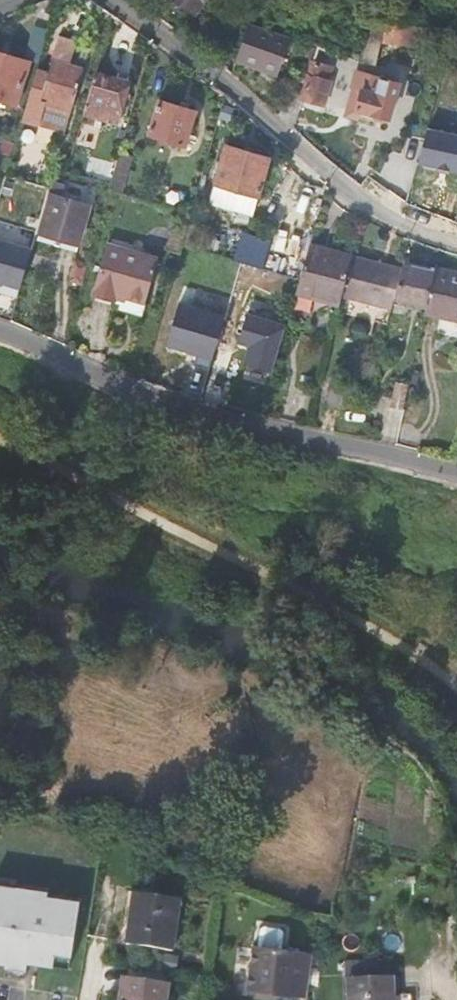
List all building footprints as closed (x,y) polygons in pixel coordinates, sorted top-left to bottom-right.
[(194,13),(204,0),(177,0),(194,13)] [(363,59),(374,62),(379,39),(384,21),(384,18),(373,16),(363,59)] [(421,41),(423,24),(384,21),(379,39),(421,41)] [(277,74),(289,37),(248,23),(237,57),(261,64),(260,68),(277,74)] [(84,71),(70,67),(74,52),(57,47),(50,74),(38,70),(25,115),(41,120),(46,104),(72,112),(84,71)] [(326,67),(331,52),(316,47),(302,97),(325,103),(332,82),(329,81),(323,79),(326,67)] [(0,52),(0,99),(18,105),(32,63),(0,52)] [(332,69),(326,67),(323,79),(329,81),(332,69)] [(363,71),(359,87),(352,85),(344,114),(355,117),(358,109),(386,117),(396,81),(363,71)] [(128,85),(96,75),(85,116),(116,125),(128,85)] [(323,113),(325,103),(302,97),(302,99),(300,107),(323,113)] [(161,101),(151,137),(186,147),(197,112),(161,101)] [(456,171),(456,134),(428,127),(419,160),(456,171)] [(6,143),(2,155),(10,157),(13,146),(6,143)] [(210,203),(254,216),(271,160),(228,146),(210,203)] [(10,157),(2,155),(1,161),(9,163),(10,157)] [(126,180),(114,176),(112,185),(110,192),(121,195),(126,180)] [(40,233),(79,244),(90,206),(63,198),(67,186),(55,183),(40,233)] [(243,231),(237,259),(266,266),(272,238),(243,231)] [(0,242),(0,283),(22,290),(33,251),(0,242)] [(352,256),(310,245),(294,300),(338,312),(341,298),(351,260),(352,256)] [(157,263),(107,248),(92,299),(115,305),(117,298),(145,306),(157,263)] [(401,271),(351,260),(341,298),(338,312),(337,313),(388,326),(392,311),(395,299),(401,271)] [(436,276),(402,267),(401,271),(395,299),(429,306),(436,276)] [(436,276),(429,306),(426,320),(441,323),(439,339),(456,343),(456,280),(436,276)] [(181,298),(167,343),(214,358),(228,312),(181,298)] [(249,311),(240,342),(249,344),(244,362),(275,370),(288,321),(249,311)] [(337,375),(331,402),(353,408),(360,381),(337,375)] [(49,883),(0,875),(0,954),(7,956),(6,960),(26,963),(28,954),(54,958),(56,947),(72,949),(81,893),(48,888),(49,883)] [(156,893),(136,890),(128,943),(149,946),(156,893)] [(177,896),(156,893),(149,946),(170,949),(177,896)] [(181,897),(177,896),(170,949),(174,949),(181,897)] [(303,999),(306,999),(312,955),(253,948),(247,993),(256,994),(281,997),(303,999)] [(351,999),(413,999),(413,992),(395,993),(394,974),(350,976),(351,999)] [(144,978),(124,975),(121,995),(126,996),(125,999),(141,999),(144,978)] [(144,978),(141,999),(162,999),(165,982),(144,978)]
